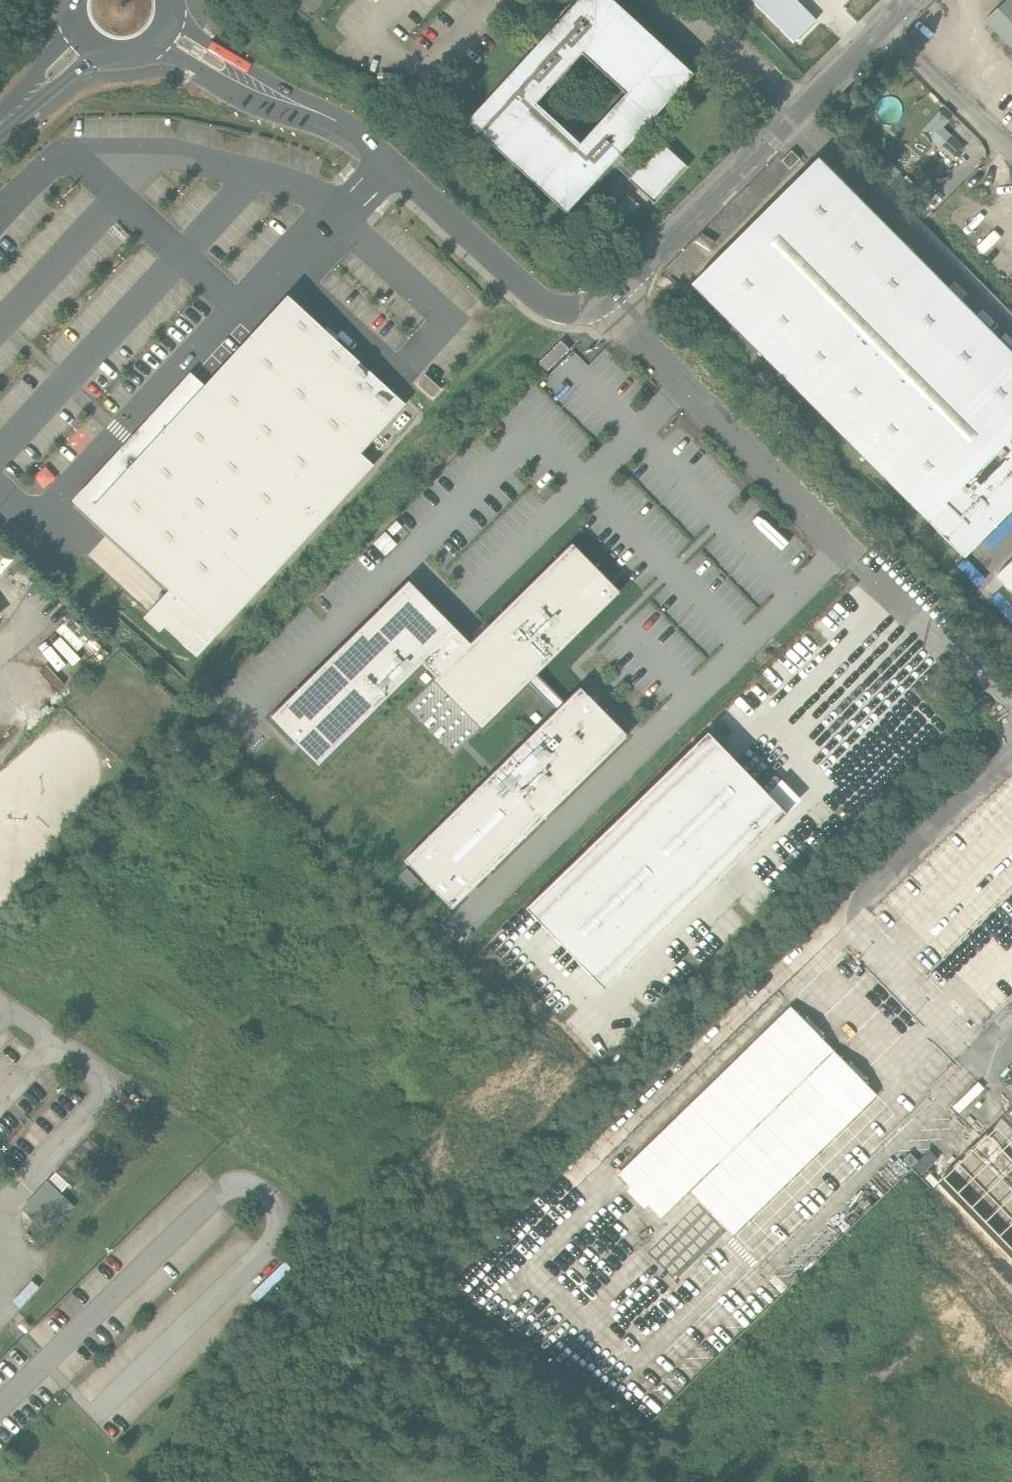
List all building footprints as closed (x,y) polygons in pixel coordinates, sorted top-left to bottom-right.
[(618,154),(691,75),(609,0),(581,0),(469,122),(566,211),(611,162),(614,159),(618,154)] [(795,0),(751,0),(793,43),(816,21),(795,0)] [(1011,50),(1011,0),(1009,0),(985,23),(1011,50)] [(961,167),(977,152),(948,122),(957,113),(948,104),(923,128),(961,167)] [(688,168),(662,144),(636,172),(628,180),(655,204),(688,168)] [(611,162),(628,180),(636,172),(618,154),(614,159),(611,162)] [(817,159),(692,285),(928,520),(1010,439),(1011,437),(1011,355),(817,159)] [(404,405),(292,302),(210,391),(194,378),(77,505),(169,590),(144,618),(159,633),(164,627),(196,657),(373,466),(359,454),(404,405)] [(541,361),(550,370),(573,347),(564,337),(541,361)] [(965,558),(1011,511),(1011,441),(1010,439),(928,520),(965,558)] [(433,680),(481,729),(528,682),(536,674),(619,592),(571,544),(469,645),(436,678),(433,680)] [(1011,590),(1011,564),(999,576),(1011,590)] [(456,630),(408,582),(270,718),(317,766),(422,663),(436,678),(469,645),(455,631),(456,630)] [(26,696),(61,669),(53,660),(19,687),(26,696)] [(528,682),(556,711),(564,702),(536,674),(528,682)] [(404,861),(452,909),(627,736),(579,688),(564,702),(556,711),(404,861)] [(786,814),(707,733),(525,909),(604,990),(786,814)] [(1011,993),(1011,981),(1010,983),(999,974),(967,1010),(984,1024),(1011,993)]
